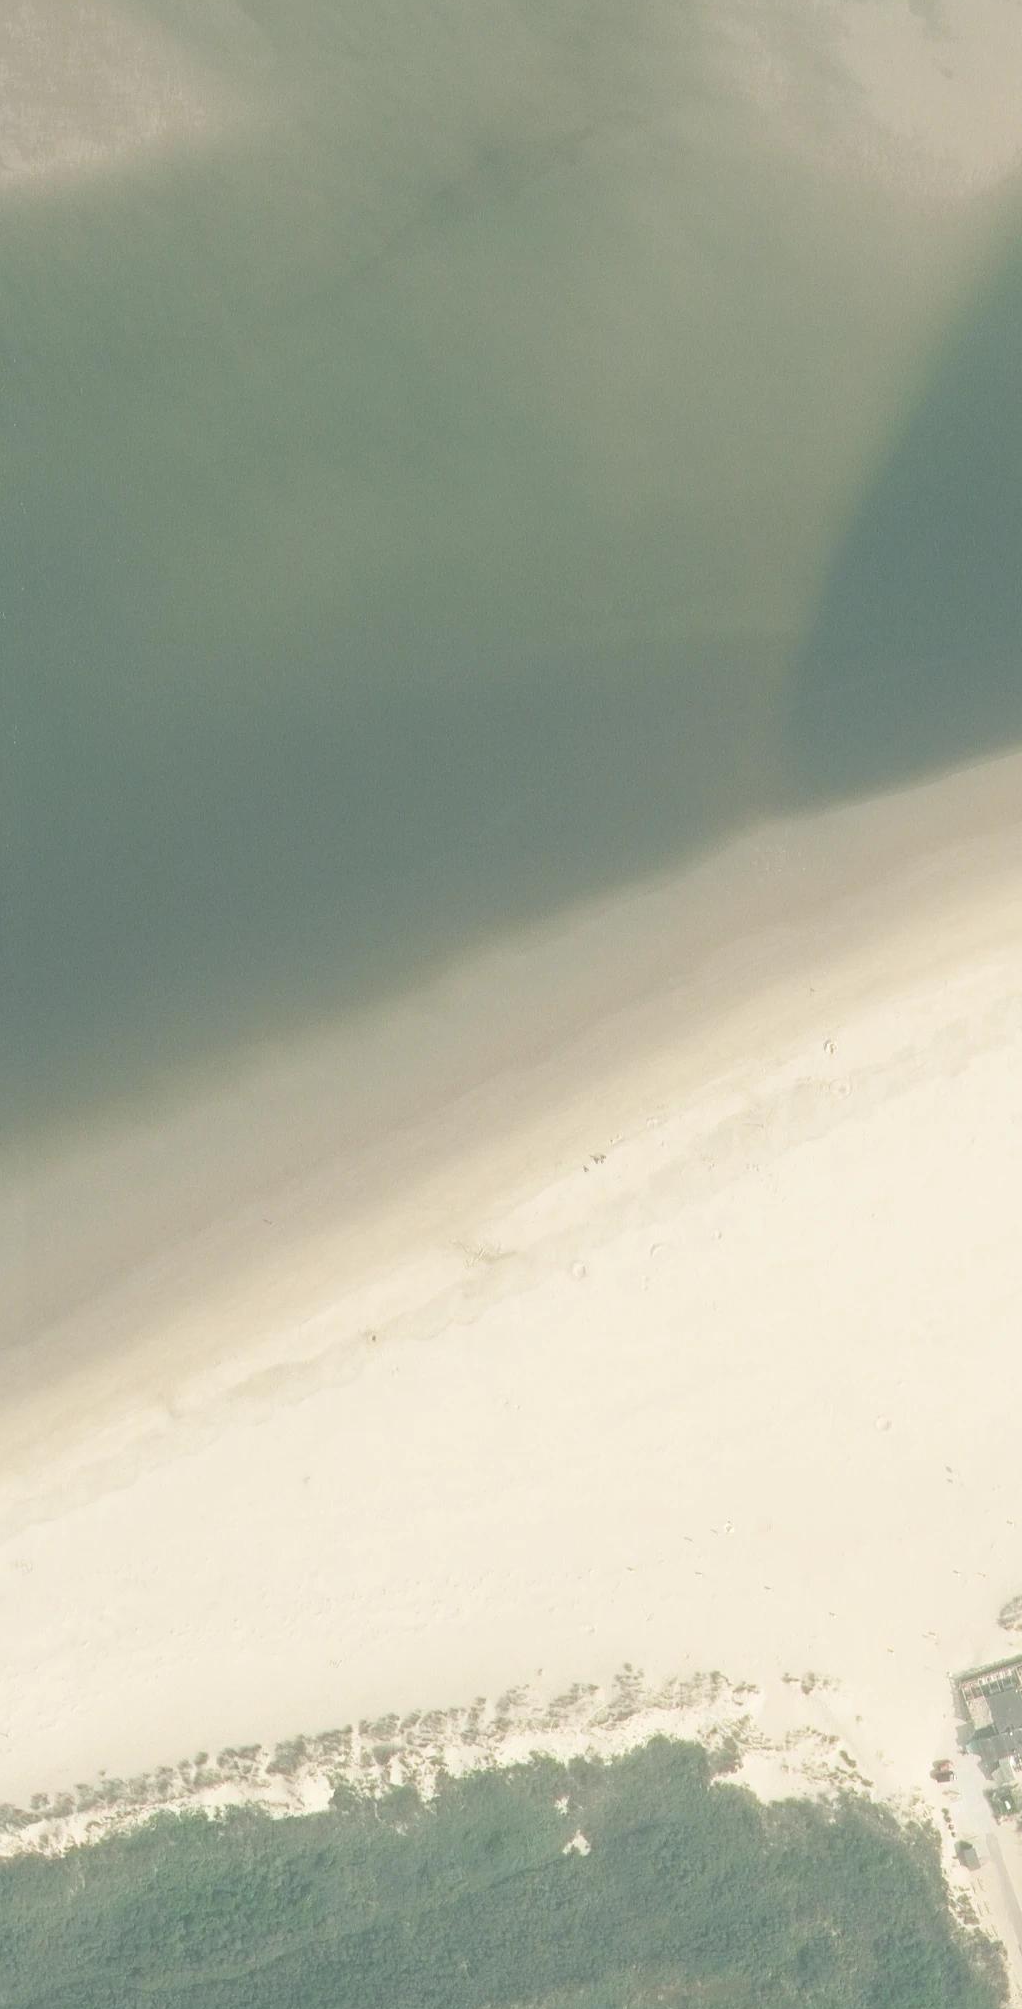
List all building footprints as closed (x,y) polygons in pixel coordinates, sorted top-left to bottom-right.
[(979,1737),(986,1759),(1021,1747),(1021,1705),(1015,1685),(984,1694),(996,1732),(979,1737)] [(932,1764),(938,1785),(949,1783),(943,1761),(932,1764)] [(972,1845),(963,1848),(969,1868),(978,1866),(972,1845)]
